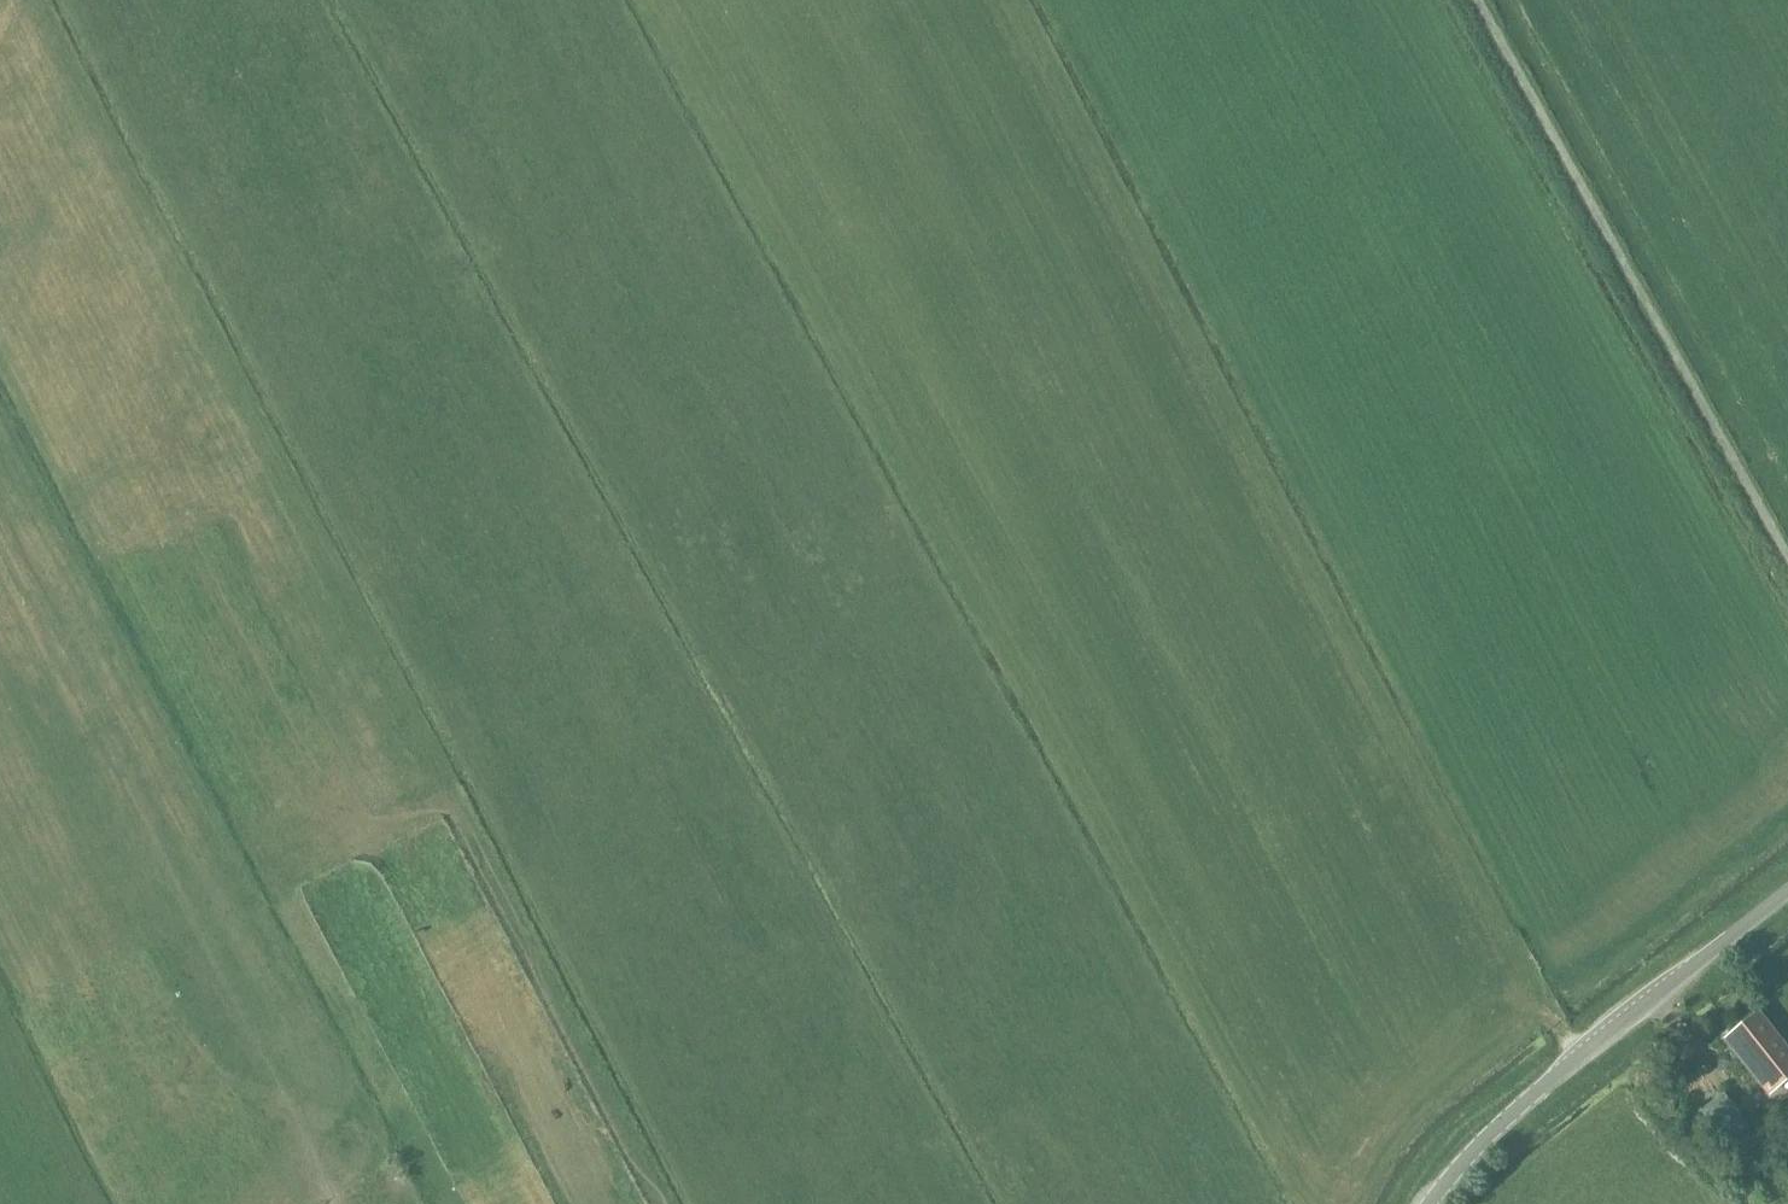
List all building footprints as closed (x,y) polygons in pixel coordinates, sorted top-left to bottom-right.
[(1727,1036),(1768,1090),(1787,1075),(1787,1052),(1758,1012),(1727,1036)] [(1718,1148),(1747,1126),(1724,1095),(1695,1116),(1718,1148)]
